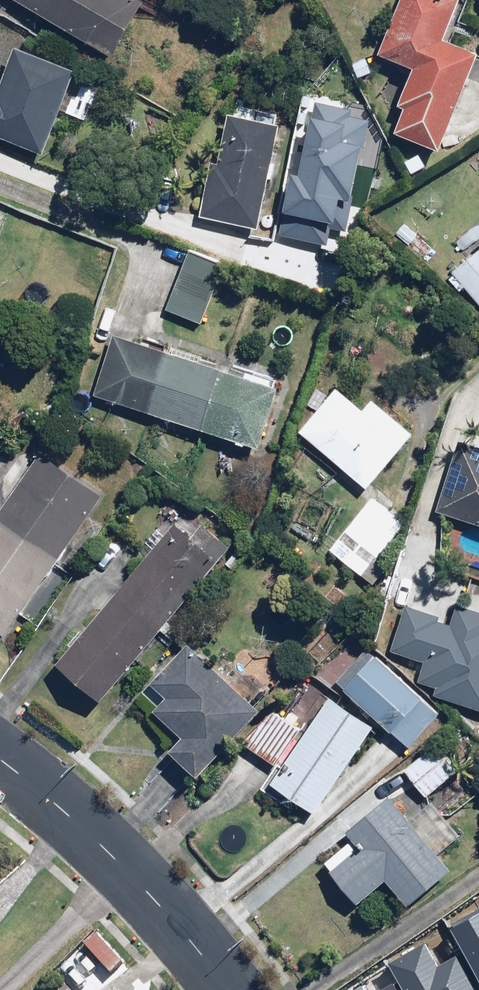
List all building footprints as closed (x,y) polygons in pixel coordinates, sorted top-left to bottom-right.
[(145,0),(16,0),(114,56),(146,0),(145,0)] [(476,54),(450,44),(467,0),(399,0),(378,55),(412,68),(399,103),(405,106),(394,135),(439,152),(476,54)] [(77,68),(15,45),(0,85),(0,138),(44,155),(77,68)] [(365,53),(348,59),(358,83),(374,77),(365,53)] [(209,158),(199,211),(207,213),(207,218),(260,228),(285,103),(235,93),(222,160),(209,158)] [(295,162),(280,232),(330,242),(334,225),(349,228),(373,115),(351,110),(352,105),(319,98),(304,164),(295,162)] [(419,152),(401,162),(411,181),(430,171),(419,152)] [(408,222),(392,238),(422,267),(438,251),(408,222)] [(450,271),(478,307),(478,247),(450,271)] [(201,326),(224,268),(190,254),(167,312),(201,326)] [(278,387),(113,336),(93,400),(259,451),(278,387)] [(363,490),(412,436),(372,400),(362,412),(337,389),(298,432),(363,490)] [(436,512),(478,527),(478,447),(460,440),(436,512)] [(100,498),(35,453),(0,504),(0,639),(2,641),(100,498)] [(401,526),(371,501),(339,539),(334,534),(325,545),(376,587),(389,571),(374,559),(401,526)] [(188,535),(175,524),(58,666),(103,703),(232,547),(200,520),(188,535)] [(459,603),(451,629),(436,625),(438,618),(409,609),(405,623),(399,621),(389,652),(423,663),(417,681),(440,689),(437,698),(478,712),(478,610),(459,603)] [(318,667),(342,645),(327,629),(303,651),(318,667)] [(195,779),(258,713),(185,643),(135,695),(180,738),(167,752),(195,779)] [(440,717),(377,657),(344,692),(406,752),(440,717)] [(372,728),(329,699),(270,785),(313,814),(372,728)] [(274,765),(299,731),(272,711),(247,745),(274,765)] [(460,770),(435,744),(403,773),(428,800),(460,770)] [(433,805),(408,826),(384,796),(344,830),(355,843),(325,868),(357,905),(385,882),(408,909),(450,874),(436,858),(461,837),(433,805)] [(478,984),(478,908),(447,926),(478,984)] [(402,989),(473,989),(454,953),(433,964),(422,943),(387,961),(402,989)] [(390,980),(371,989),(395,989),(390,980)] [(356,982),(339,989),(360,989),(356,982)]
